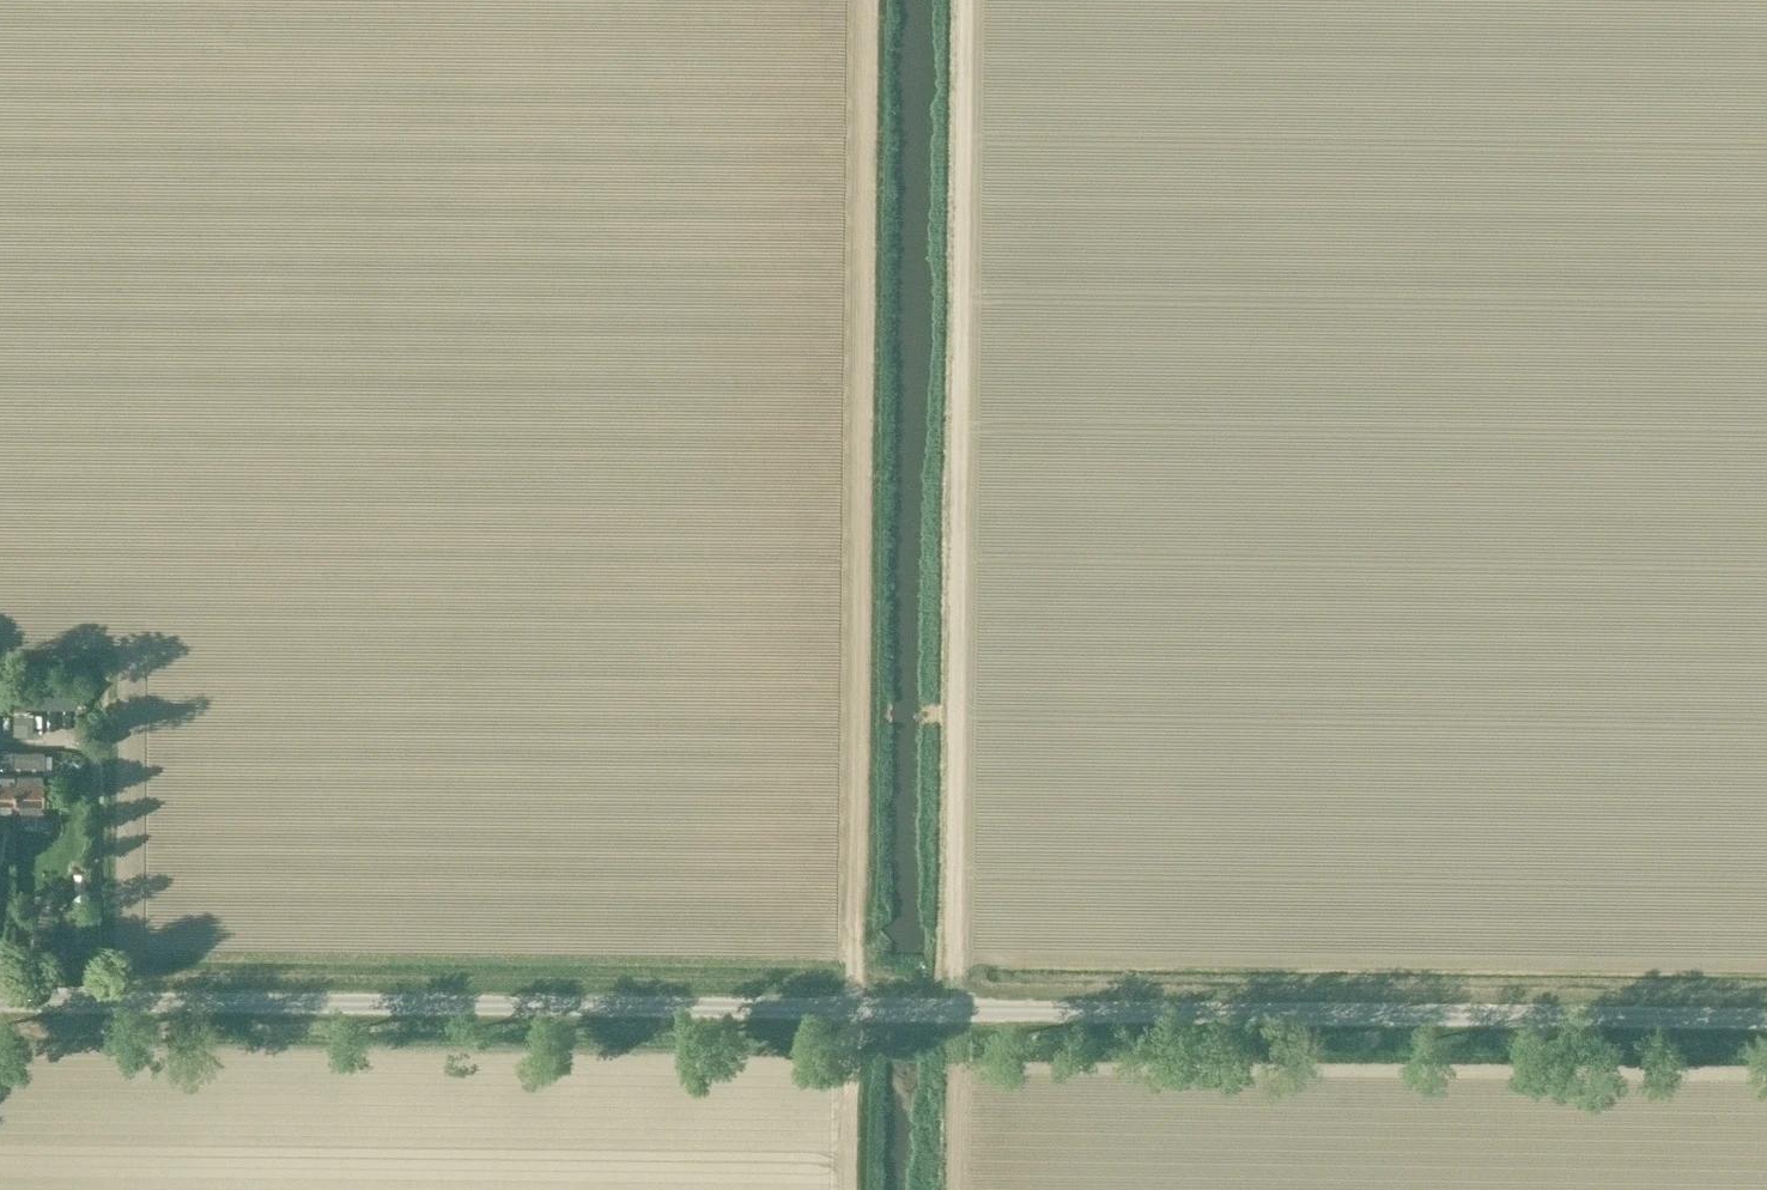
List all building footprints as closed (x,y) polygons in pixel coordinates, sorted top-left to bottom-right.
[(27,678),(28,707),(74,707),(74,679),(27,678)] [(11,752),(0,752),(0,809),(11,809),(11,752)] [(11,752),(11,809),(41,810),(42,752),(11,752)]
